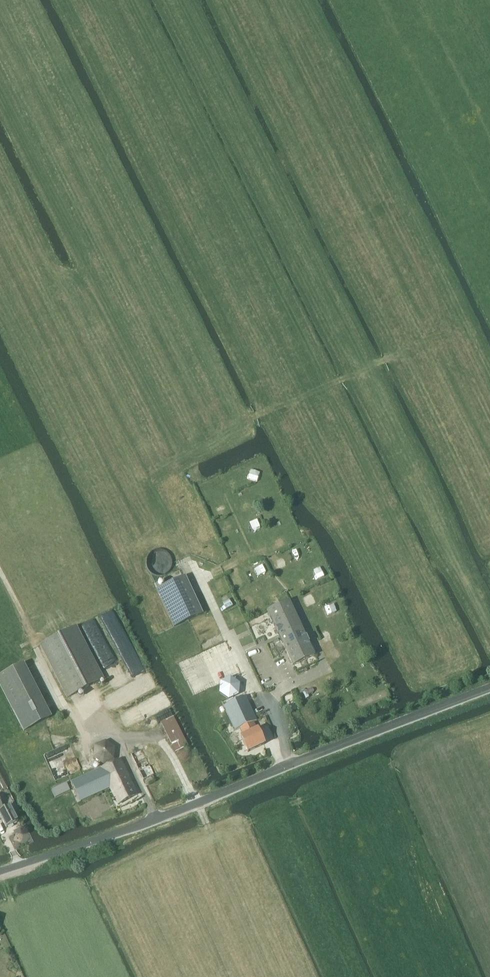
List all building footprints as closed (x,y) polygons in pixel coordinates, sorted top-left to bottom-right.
[(174,627),(198,615),(181,581),(157,592),(174,627)] [(291,603),(268,613),(292,667),(315,656),(291,603)] [(76,626),(47,641),(39,645),(67,698),(103,680),(76,626)] [(54,728),(26,673),(0,684),(0,685),(27,740),(54,728)] [(232,680),(223,684),(222,693),(229,698),(238,694),(239,685),(232,680)] [(163,691),(134,705),(141,721),(153,715),(168,747),(184,739),(173,718),(175,716),(163,691)] [(224,707),(235,731),(240,729),(243,736),(257,730),(253,723),(256,722),(245,697),(224,707)] [(264,745),(257,730),(243,736),(240,737),(247,753),(264,745)] [(104,745),(96,749),(96,759),(103,763),(111,758),(112,751),(104,745)] [(141,750),(135,753),(130,755),(142,781),(153,775),(161,771),(150,748),(142,752),(141,750)] [(120,761),(71,784),(80,802),(110,788),(118,805),(136,795),(120,761)] [(66,784),(51,791),(55,799),(70,792),(66,784)] [(6,829),(17,823),(9,806),(3,809),(0,803),(0,817),(6,829)]
